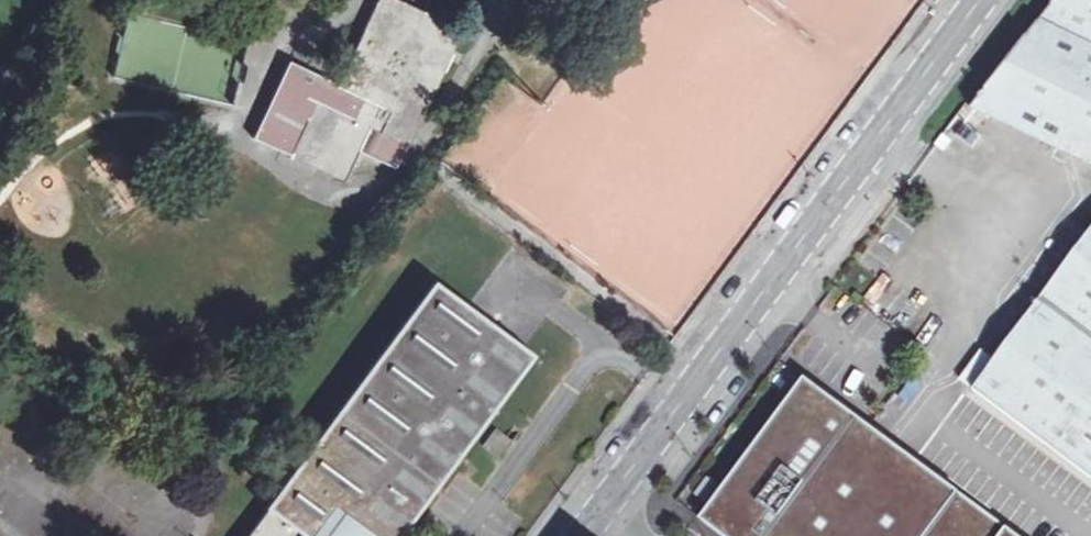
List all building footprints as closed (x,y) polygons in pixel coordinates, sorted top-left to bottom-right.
[(423,10),(402,0),(378,0),(377,1),(402,12),(418,20),(423,10)] [(1031,17),(1090,46),(1090,0),(1044,0),(1031,17)] [(402,12),(377,1),(337,86),(364,99),(355,118),(319,101),(318,102),(309,121),(308,120),(290,157),(345,183),(360,153),(371,128),(381,108),(391,113),(386,122),(381,133),(409,146),(465,29),(423,10),(418,20),(402,12)] [(126,15),(115,79),(226,98),(237,34),(126,15)] [(1031,17),(965,106),(1090,168),(1090,46),(1031,17)] [(28,25),(5,74),(26,85),(50,34),(43,31),(28,25)] [(364,99),(337,86),(290,64),(254,140),(290,157),(308,120),(309,121),(318,102),(319,101),(355,118),(364,99)] [(381,133),(386,122),(391,113),(381,108),(371,128),(381,133)] [(381,133),(371,128),(360,153),(371,158),(398,171),(409,146),(381,133)] [(996,361),(984,352),(963,380),(1090,476),(1090,234),(996,361)] [(536,355),(436,281),(280,489),(279,490),(266,508),(277,516),(262,535),(403,535),(536,355)] [(805,378),(700,518),(724,535),(1017,535),(805,378)] [(277,516),(266,508),(246,535),(262,535),(277,516)]
